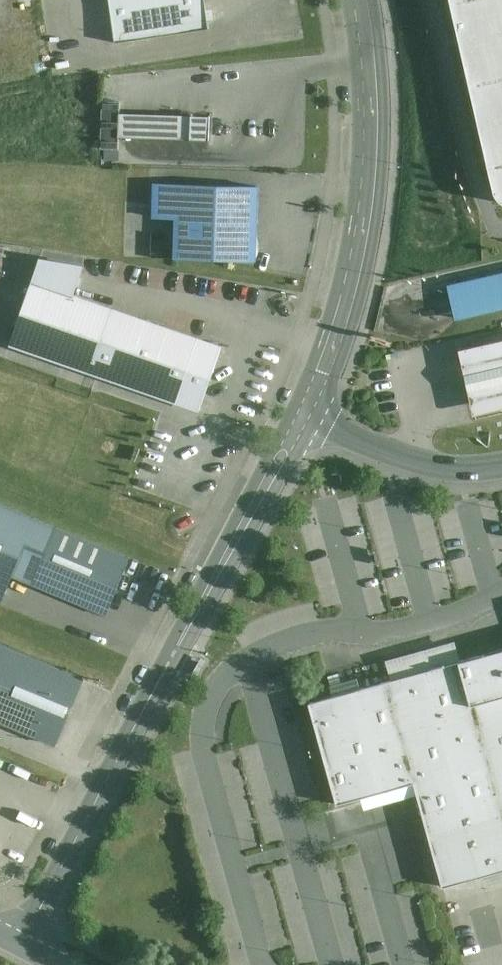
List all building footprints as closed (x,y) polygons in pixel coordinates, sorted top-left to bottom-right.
[(115,31),(209,17),(206,0),(110,0),(115,31)] [(276,43),(303,38),(296,0),(275,0),(269,1),(276,43)] [(501,202),(501,0),(455,0),(501,202)] [(120,94),(102,94),(101,141),(119,141),(119,132),(129,132),(146,133),(163,133),(180,133),(197,133),(206,134),(207,107),(197,107),(180,107),(163,106),(146,106),(129,106),(120,106),(120,94)] [(257,176),(152,175),(151,209),(175,209),(174,251),(256,255),(257,176)] [(85,256),(42,251),(32,279),(11,337),(177,398),(201,331),(75,287),(85,256)] [(448,277),(453,295),(457,313),(501,302),(501,265),(448,277)] [(459,349),(463,367),(469,395),(474,416),(501,410),(501,339),(459,349)] [(0,501),(0,594),(3,595),(14,568),(108,605),(129,552),(0,501)] [(58,737),(84,675),(0,640),(0,714),(58,737)] [(310,700),(339,800),(417,779),(447,884),(501,868),(501,646),(462,658),(427,667),(388,678),(350,688),(332,693),(310,700)]
